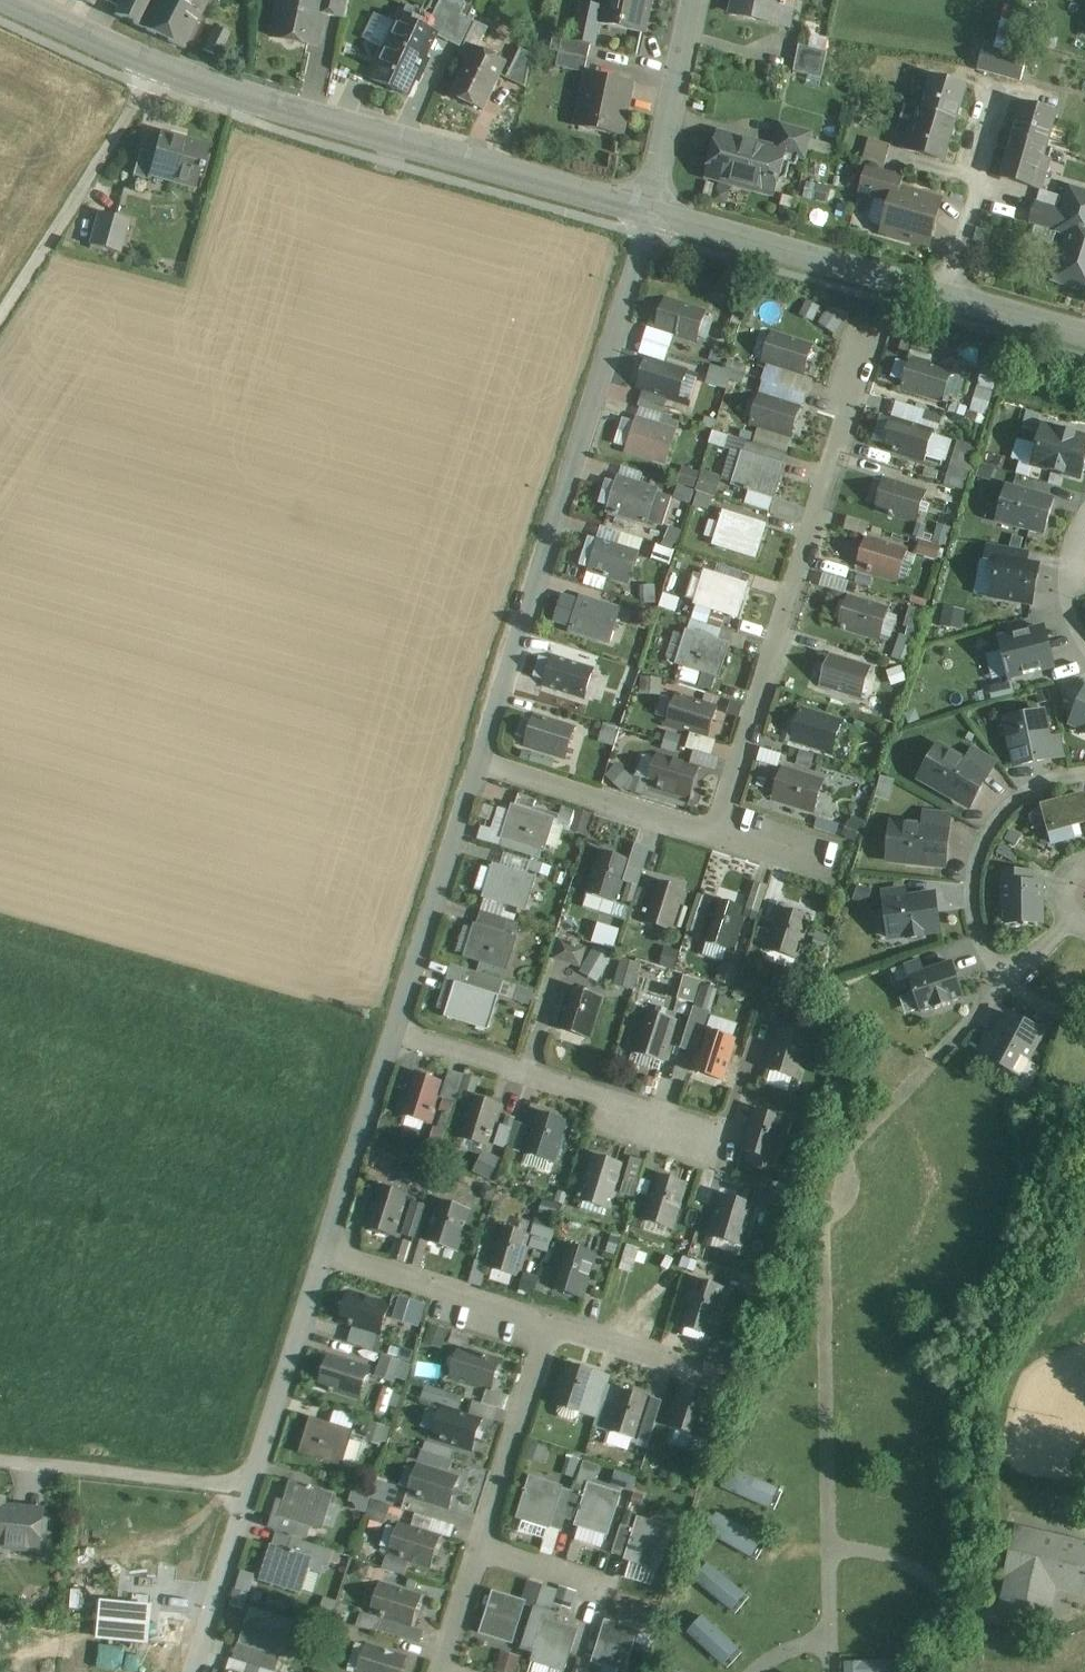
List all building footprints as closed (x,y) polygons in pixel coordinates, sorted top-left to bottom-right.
[(117,9),(122,0),(101,0),(117,9)] [(117,9),(114,15),(139,28),(151,4),(153,0),(122,0),(117,9)] [(151,4),(196,27),(209,0),(153,0),(151,4)] [(273,37),(317,47),(323,15),(326,1),(321,0),(281,0),(273,37)] [(326,1),(323,15),(345,20),(349,0),(321,0),(326,1)] [(458,0),(440,0),(438,4),(461,15),(466,4),(458,0)] [(601,21),(642,29),(648,0),(605,0),(601,21)] [(732,13),(790,26),(794,5),(779,2),(779,0),(735,0),(732,13)] [(196,27),(151,4),(139,28),(184,51),(196,27)] [(461,15),(438,4),(425,31),(460,47),(473,20),(461,15)] [(478,9),(466,4),(461,15),(473,20),(478,9)] [(424,15),(407,7),(399,24),(416,33),(424,15)] [(416,33),(399,24),(390,42),(408,50),(416,33)] [(475,24),(459,56),(468,60),(474,47),(475,48),(484,28),(475,24)] [(216,29),(203,52),(217,60),(230,36),(216,29)] [(590,44),(562,38),(559,53),(587,59),(590,44)] [(408,50),(390,42),(372,79),(408,96),(420,72),(421,73),(428,59),(408,50)] [(997,46),(987,43),(985,49),(983,49),(977,69),(999,75),(1005,54),(996,52),(997,46)] [(827,52),(799,46),(794,73),(821,80),(827,52)] [(475,48),(474,47),(468,60),(451,97),(483,112),(506,63),(475,48)] [(520,50),(505,80),(524,90),(532,55),(520,50)] [(587,59),(559,53),(556,67),(584,73),(587,59)] [(1026,60),(1005,54),(999,75),(1021,81),(1026,60)] [(949,69),(945,83),(931,78),(922,110),(955,120),(965,88),(961,87),(965,74),(949,69)] [(629,89),(588,80),(579,123),(620,133),(629,89)] [(1055,114),(1022,104),(1013,136),(1046,145),(1055,114)] [(955,120),(922,110),(916,131),(909,129),(903,150),(943,162),(955,120)] [(811,134),(781,126),(774,151),(782,153),(782,154),(798,158),(804,160),(811,134)] [(208,148),(159,135),(153,155),(147,176),(149,176),(194,189),(199,173),(201,173),(208,148)] [(774,151),(720,136),(709,177),(766,192),(773,188),(774,181),(779,182),(786,178),(790,165),(796,167),(798,158),(782,154),(782,153),(774,151)] [(1046,145),(1013,136),(1012,136),(1000,178),(1042,190),(1048,168),(1041,166),(1047,146),(1046,145)] [(890,146),(869,139),(861,163),(883,170),(890,146)] [(153,155),(140,151),(132,177),(147,181),(149,176),(147,176),(153,155)] [(904,178),(866,167),(858,194),(875,199),(890,203),(894,189),(900,191),(904,178)] [(709,201),(727,203),(729,183),(711,181),(709,201)] [(806,181),(803,197),(827,201),(830,185),(806,181)] [(900,191),(894,189),(890,203),(875,199),(869,219),(872,224),(883,227),(882,232),(929,245),(941,203),(900,191)] [(1062,197),(1040,191),(1036,204),(1058,210),(1062,197)] [(1071,191),(1064,213),(1063,216),(1084,223),(1084,195),(1071,191)] [(1064,213),(1036,205),(1030,223),(1059,232),(1063,216),(1064,213)] [(128,222),(99,214),(90,246),(118,254),(128,222)] [(1063,216),(1059,232),(1060,231),(1068,234),(1054,281),(1084,290),(1084,223),(1063,216)] [(707,312),(665,298),(655,328),(673,334),(697,342),(707,312)] [(804,302),(797,316),(811,322),(817,308),(804,302)] [(826,309),(816,323),(833,334),(842,320),(826,309)] [(673,334),(655,328),(647,326),(638,354),(663,362),(673,334)] [(813,344),(771,332),(763,361),(804,373),(813,344)] [(914,334),(907,355),(930,362),(936,341),(914,334)] [(688,372),(645,357),(635,387),(678,402),(688,372)] [(953,370),(911,357),(902,388),(944,401),(953,370)] [(891,375),(904,378),(908,361),(895,358),(891,375)] [(982,364),(969,409),(985,414),(998,369),(982,364)] [(779,394),(758,388),(756,392),(760,393),(801,406),(805,396),(806,396),(811,380),(765,365),(763,371),(784,378),(779,394)] [(724,391),(729,372),(709,366),(703,384),(724,391)] [(763,371),(758,388),(779,394),(784,378),(763,371)] [(641,392),(636,406),(661,414),(666,399),(641,392)] [(801,406),(760,393),(750,422),(758,424),(790,435),(792,435),(801,406)] [(893,417),(935,430),(936,431),(941,418),(898,404),(893,417)] [(665,417),(640,409),(636,422),(661,429),(662,426),(665,417)] [(680,422),(665,417),(662,426),(677,431),(680,422)] [(935,430),(893,417),(883,447),(925,461),(926,457),(933,435),(935,430)] [(661,429),(636,422),(635,424),(623,421),(615,444),(628,448),(627,451),(666,463),(675,434),(661,429)] [(758,424),(752,444),(784,454),(790,435),(758,424)] [(1036,428),(1027,465),(1084,479),(1084,476),(1084,440),(1036,428)] [(948,440),(933,435),(926,457),(941,462),(948,440)] [(956,441),(943,485),(962,490),(975,447),(956,441)] [(786,455),(756,446),(755,450),(746,448),(743,455),(782,468),(786,455)] [(782,468),(743,455),(734,485),(745,489),(744,491),(748,492),(749,490),(753,491),(749,505),(768,511),(769,511),(773,498),(773,497),(782,468)] [(682,465),(677,481),(693,486),(698,470),(682,465)] [(697,470),(696,504),(714,505),(715,471),(697,470)] [(927,492),(884,478),(874,506),(917,521),(927,492)] [(657,493),(617,481),(609,509),(649,521),(657,493)] [(691,501),(694,487),(677,484),(674,498),(691,501)] [(1054,500),(1006,486),(996,522),(1044,536),(1054,500)] [(930,545),(939,547),(944,549),(958,506),(944,502),(930,545)] [(763,524),(725,514),(717,544),(755,554),(763,524)] [(841,530),(865,536),(868,525),(844,518),(841,530)] [(668,525),(663,543),(674,547),(680,529),(668,525)] [(908,550),(865,536),(855,565),(898,580),(908,550)] [(639,552),(599,539),(590,568),(630,581),(639,552)] [(914,555),(935,562),(939,547),(930,545),(918,541),(914,555)] [(656,543),(652,557),(669,563),(674,549),(656,543)] [(1038,567),(998,560),(992,597),(1031,604),(1038,567)] [(713,563),(710,573),(743,583),(746,573),(713,563)] [(710,573),(707,572),(697,603),(711,607),(737,615),(747,584),(743,583),(710,573)] [(856,574),(854,582),(870,587),(872,578),(856,574)] [(848,595),(852,596),(856,586),(825,576),(822,586),(848,595)] [(852,596),(848,595),(838,624),(880,637),(889,608),(852,596)] [(620,612),(578,598),(569,627),(611,641),(620,612)] [(711,607),(697,603),(696,602),(690,620),(706,625),(711,607)] [(961,628),(965,607),(943,604),(940,625),(961,628)] [(901,627),(920,632),(926,612),(907,607),(901,627)] [(687,631),(688,632),(715,640),(718,630),(706,625),(690,620),(687,631)] [(718,630),(715,640),(723,642),(741,648),(744,637),(718,630)] [(673,631),(666,657),(674,659),(681,633),(673,631)] [(715,640),(688,632),(680,661),(714,671),(723,642),(715,640)] [(889,658),(910,665),(918,641),(898,634),(889,658)] [(1048,635),(1001,647),(1009,679),(1056,667),(1048,635)] [(871,666),(829,653),(820,682),(862,695),(871,666)] [(593,669),(552,656),(543,684),(585,697),(593,669)] [(678,666),(674,679),(694,685),(698,672),(678,666)] [(989,685),(991,695),(1012,690),(1010,680),(989,685)] [(1069,711),(1076,714),(1084,696),(1078,693),(1066,696),(1069,711)] [(717,707),(675,694),(665,722),(707,736),(717,707)] [(1084,696),(1076,714),(1072,722),(1084,728),(1084,694),(1084,696)] [(843,721),(800,706),(789,736),(833,752),(843,721)] [(1043,713),(1020,718),(1023,732),(1009,735),(1015,766),(1062,757),(1059,739),(1049,741),(1043,713)] [(575,727),(534,715),(525,744),(566,756),(575,727)] [(618,728),(602,723),(597,741),(612,746),(618,728)] [(662,742),(676,746),(679,735),(665,731),(662,742)] [(689,732),(684,748),(710,756),(715,740),(689,732)] [(676,746),(662,742),(659,749),(673,754),(676,746)] [(945,779),(941,792),(966,806),(992,762),(972,750),(965,760),(946,750),(933,769),(945,779)] [(716,759),(691,751),(687,763),(699,767),(712,771),(716,759)] [(687,763),(657,752),(647,781),(647,782),(689,796),(699,767),(687,763)] [(642,794),(647,782),(647,781),(629,776),(615,763),(607,772),(605,777),(620,791),(621,788),(642,794)] [(826,781),(782,767),(772,795),(816,810),(826,781)] [(516,796),(513,807),(530,812),(534,801),(516,796)] [(1043,808),(1048,827),(1053,844),(1074,839),(1071,828),(1084,824),(1084,797),(1043,808)] [(530,812),(513,807),(503,836),(544,849),(554,820),(530,812)] [(1032,831),(1048,827),(1043,808),(1039,809),(1029,817),(1032,831)] [(576,810),(569,830),(584,835),(590,815),(576,810)] [(923,813),(922,827),(899,824),(897,847),(913,850),(911,863),(943,867),(948,816),(923,813)] [(856,842),(863,819),(849,814),(841,837),(856,842)] [(817,817),(815,826),(836,832),(838,822),(817,817)] [(479,826),(476,839),(498,845),(501,831),(479,826)] [(601,850),(586,895),(616,904),(631,860),(601,850)] [(535,881),(495,867),(485,896),(525,910),(535,881)] [(1031,884),(1030,872),(1003,873),(1003,908),(1006,908),(1007,922),(1024,922),(1024,924),(1042,924),(1042,884),(1031,884)] [(686,890),(657,880),(644,921),(673,931),(686,890)] [(753,881),(745,909),(758,913),(766,885),(753,881)] [(621,905),(631,908),(638,886),(628,883),(621,905)] [(631,908),(630,911),(638,914),(646,889),(638,886),(631,908)] [(934,895),(906,899),(904,890),(887,893),(890,918),(887,919),(890,938),(907,936),(908,939),(923,937),(923,935),(940,933),(934,895)] [(699,894),(687,930),(697,933),(709,897),(699,894)] [(745,909),(715,900),(703,940),(733,949),(745,909)] [(810,916),(780,906),(766,950),(796,959),(810,916)] [(482,911),(477,926),(498,934),(499,929),(503,918),(482,911)] [(503,918),(499,929),(514,934),(518,923),(503,918)] [(498,934),(477,926),(466,955),(505,968),(515,939),(513,938),(498,934)] [(514,934),(499,929),(498,934),(513,938),(514,934)] [(571,942),(570,946),(561,944),(558,958),(581,964),(584,950),(577,948),(578,944),(571,942)] [(580,969),(598,979),(612,955),(595,944),(580,969)] [(660,963),(673,967),(678,951),(665,947),(660,963)] [(619,958),(611,983),(632,990),(640,965),(619,958)] [(952,961),(910,976),(922,1011),(965,997),(952,961)] [(720,962),(714,981),(733,987),(739,968),(720,962)] [(479,963),(475,973),(501,982),(504,971),(479,963)] [(475,974),(451,966),(447,981),(473,989),(474,986),(477,974),(475,974)] [(501,982),(477,974),(474,986),(498,994),(501,982)] [(700,985),(694,1006),(708,1011),(715,989),(700,985)] [(498,994),(474,986),(473,989),(472,991),(457,986),(448,1016),(487,1028),(496,999),(498,994)] [(602,998),(571,987),(558,1028),(589,1038),(602,998)] [(695,1053),(703,1028),(706,1017),(708,1011),(694,1006),(681,1049),(695,1053)] [(674,1019),(646,1011),(633,1052),(662,1061),(674,1019)] [(1041,1032),(1008,1015),(994,1041),(987,1037),(979,1051),(1002,1063),(1000,1065),(1021,1076),(1029,1059),(1027,1058),(1041,1032)] [(706,1029),(733,1038),(737,1026),(706,1017),(703,1028),(706,1029)] [(810,1037),(779,1027),(766,1069),(796,1079),(810,1037)] [(733,1038),(706,1029),(692,1069),(722,1079),(735,1039),(733,1038)] [(458,1095),(463,1080),(465,1075),(449,1070),(441,1098),(456,1103),(458,1095)] [(414,1072),(401,1113),(428,1123),(442,1082),(414,1072)] [(458,1095),(469,1099),(470,1097),(472,1097),(476,1084),(463,1080),(458,1095)] [(472,1097),(470,1097),(469,1099),(458,1138),(487,1147),(499,1105),(472,1097)] [(782,1117),(754,1107),(739,1148),(768,1158),(782,1117)] [(536,1112),(523,1153),(525,1154),(521,1164),(549,1173),(552,1162),(553,1163),(566,1121),(536,1112)] [(515,1122),(507,1148),(520,1152),(528,1125),(515,1122)] [(482,1151),(472,1171),(492,1182),(503,1162),(482,1151)] [(624,1164),(594,1155),(579,1201),(609,1210),(624,1164)] [(645,1162),(631,1158),(624,1183),(637,1187),(645,1162)] [(437,1171),(433,1185),(447,1189),(452,1176),(437,1171)] [(690,1182),(658,1173),(643,1222),(675,1231),(690,1182)] [(716,1180),(703,1176),(694,1205),(707,1209),(716,1180)] [(407,1194),(377,1184),(363,1227),(393,1237),(407,1194)] [(758,1193),(760,1200),(787,1208),(792,1194),(761,1184),(758,1193)] [(755,1205),(723,1195),(710,1238),(742,1247),(755,1205)] [(469,1208),(438,1198),(424,1242),(456,1252),(469,1208)] [(541,1199),(536,1213),(556,1220),(561,1205),(541,1199)] [(414,1202),(403,1240),(412,1243),(424,1205),(414,1202)] [(534,1218),(530,1234),(549,1239),(553,1223),(534,1218)] [(529,1236),(500,1227),(486,1268),(516,1277),(529,1236)] [(406,1263),(412,1243),(403,1240),(396,1238),(389,1258),(406,1263)] [(425,1247),(412,1243),(406,1263),(418,1267),(425,1247)] [(596,1254),(566,1244),(552,1290),(581,1299),(596,1254)] [(482,1283),(486,1268),(475,1264),(470,1279),(482,1283)] [(524,1271),(519,1290),(532,1293),(537,1274),(524,1271)] [(736,1290),(758,1297),(764,1280),(741,1273),(736,1290)] [(726,1290),(694,1280),(680,1330),(711,1339),(726,1290)] [(389,1306),(346,1292),(336,1323),(379,1336),(381,1331),(389,1306)] [(419,1324),(426,1301),(399,1293),(392,1316),(419,1324)] [(430,1322),(424,1341),(442,1346),(447,1327),(430,1322)] [(379,1336),(336,1323),(331,1337),(383,1354),(389,1334),(381,1331),(379,1336)] [(500,1361),(459,1348),(449,1378),(491,1391),(500,1361)] [(401,1360),(380,1354),(374,1375),(394,1382),(401,1360)] [(368,1369),(325,1355),(316,1385),(359,1399),(368,1369)] [(597,1372),(567,1363),(554,1405),(559,1407),(557,1411),(558,1415),(561,1418),(571,1421),(575,1420),(578,1418),(579,1413),(584,1415),(597,1372)] [(597,1372),(584,1415),(596,1419),(602,1400),(603,1400),(610,1376),(597,1372)] [(711,1394),(681,1385),(668,1427),(698,1437),(711,1394)] [(389,1415),(397,1391),(382,1386),(375,1410),(389,1415)] [(649,1398),(620,1389),(615,1404),(603,1400),(602,1400),(596,1419),(594,1427),(607,1431),(606,1431),(636,1440),(649,1398)] [(652,1400),(639,1441),(644,1443),(643,1448),(647,1449),(661,1403),(652,1400)] [(481,1420),(439,1407),(430,1436),(471,1449),(481,1420)] [(330,1419),(353,1425),(355,1414),(333,1409),(330,1419)] [(350,1435),(309,1421),(298,1453),(339,1467),(350,1435)] [(369,1421),(363,1440),(378,1445),(384,1425),(369,1421)] [(425,1440),(423,1450),(450,1455),(452,1446),(425,1440)] [(530,1441),(524,1458),(543,1464),(548,1448),(530,1441)] [(423,1466),(440,1472),(445,1458),(427,1452),(423,1466)] [(566,1454),(559,1473),(575,1478),(582,1459),(566,1454)] [(589,1486),(592,1486),(598,1467),(583,1462),(577,1482),(589,1486)] [(423,1466),(417,1464),(408,1494),(450,1507),(459,1477),(440,1472),(423,1466)] [(742,1470),(733,1491),(773,1508),(782,1487),(742,1470)] [(616,1473),(612,1489),(628,1493),(633,1478),(616,1473)] [(573,1492),(531,1479),(527,1491),(524,1490),(523,1493),(526,1494),(518,1518),(523,1519),(519,1531),(544,1539),(549,1527),(561,1531),(564,1521),(573,1492)] [(564,1521),(577,1524),(589,1486),(577,1482),(573,1492),(564,1521)] [(378,1484),(374,1498),(392,1504),(397,1490),(378,1484)] [(329,1496),(291,1485),(281,1517),(319,1529),(329,1496)] [(347,1504),(366,1509),(371,1492),(352,1486),(347,1504)] [(592,1486),(589,1486),(577,1524),(580,1525),(576,1536),(601,1544),(605,1533),(607,1534),(619,1495),(592,1486)] [(0,1500),(0,1547),(7,1548),(10,1519),(2,1518),(4,1500),(0,1500)] [(371,1501),(365,1519),(383,1525),(389,1507),(371,1501)] [(706,1536),(757,1554),(764,1532),(713,1514),(706,1536)] [(419,1532),(438,1538),(447,1540),(451,1527),(423,1518),(419,1532)] [(669,1529),(639,1518),(626,1556),(656,1566),(669,1529)] [(42,1522),(10,1519),(7,1548),(40,1552),(42,1522)] [(419,1532),(397,1525),(388,1555),(429,1567),(438,1538),(419,1532)] [(624,1526),(615,1554),(623,1556),(632,1528),(624,1526)] [(291,1539),(276,1534),(272,1548),(287,1553),(291,1539)] [(291,1539),(287,1553),(272,1548),(262,1580),(301,1592),(309,1564),(323,1568),(324,1565),(328,1566),(332,1552),(291,1539)] [(1035,1539),(1030,1565),(1011,1561),(1006,1581),(1008,1581),(999,1620),(1042,1630),(1051,1592),(1084,1599),(1084,1550),(1035,1539)] [(408,1562),(385,1555),(381,1568),(404,1575),(408,1562)] [(353,1560),(348,1576),(363,1580),(368,1565),(353,1560)] [(694,1578),(734,1611),(748,1593),(708,1560),(694,1578)] [(244,1607),(255,1573),(241,1568),(230,1603),(244,1607)] [(492,1571),(488,1584),(504,1589),(508,1576),(492,1571)] [(524,1602),(523,1605),(536,1609),(543,1586),(527,1581),(521,1601),(524,1602)] [(420,1597),(379,1583),(369,1615),(380,1618),(410,1628),(420,1597)] [(543,1586),(536,1609),(552,1614),(559,1591),(543,1586)] [(521,1601),(495,1592),(482,1630),(511,1640),(523,1605),(524,1602),(521,1601)] [(151,1607),(102,1602),(98,1638),(147,1643),(151,1607)] [(289,1625),(250,1613),(241,1644),(260,1650),(279,1656),(280,1656),(289,1625)] [(687,1630),(724,1664),(740,1647),(703,1613),(687,1630)] [(328,1620),(311,1616),(307,1631),(324,1635),(328,1620)] [(423,1632),(410,1628),(380,1618),(377,1630),(419,1644),(423,1632)] [(576,1630),(547,1621),(535,1659),(564,1668),(576,1630)] [(636,1630),(607,1621),(595,1658),(623,1668),(636,1630)] [(333,1622),(328,1636),(344,1641),(348,1627),(333,1622)] [(237,1643),(232,1659),(255,1666),(260,1650),(241,1644),(237,1643)] [(364,1644),(355,1671),(402,1671),(406,1658),(364,1644)] [(505,1671),(515,1671),(521,1655),(501,1649),(495,1669),(505,1671)] [(260,1650),(255,1666),(274,1671),(279,1656),(260,1650)] [(230,1660),(226,1671),(253,1671),(255,1667),(230,1660)]
